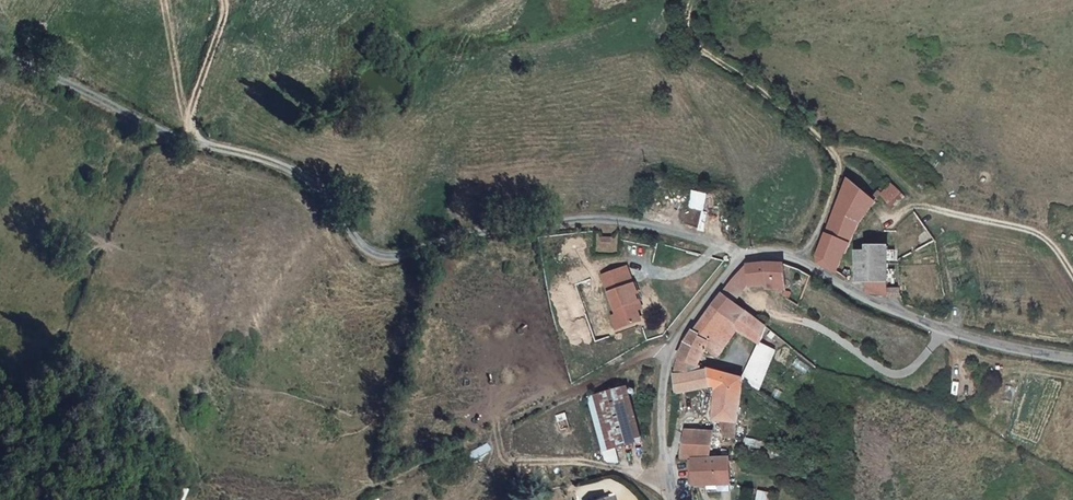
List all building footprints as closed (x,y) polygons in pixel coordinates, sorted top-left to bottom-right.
[(830,270),(837,258),(839,252),(845,254),(851,242),(856,232),(862,222),(868,212),(873,206),(877,201),(849,178),(817,252),(816,257),(816,262),(830,270)] [(890,203),(902,195),(890,183),(881,193),(890,203)] [(689,209),(703,210),(705,192),(691,191),(689,209)] [(937,240),(930,231),(898,245),(898,259),(936,241),(937,240)] [(608,250),(609,240),(600,240),(600,250),(608,250)] [(886,294),(886,247),(867,247),(867,252),(856,252),(856,268),(857,281),(866,281),(868,292),(886,294)] [(830,270),(843,277),(856,268),(837,258),(830,270)] [(771,264),(746,266),(750,282),(751,282),(767,283),(769,292),(787,288),(781,264),(771,264)] [(753,287),(751,282),(750,282),(746,266),(743,267),(741,268),(738,272),(721,293),(737,305),(753,287)] [(628,286),(622,270),(601,278),(614,316),(619,328),(638,321),(635,313),(631,305),(637,303),(634,293),(636,293),(632,284),(628,286)] [(744,310),(737,305),(721,293),(712,306),(734,324),(744,310)] [(640,311),(637,303),(631,305),(635,313),(640,311)] [(712,306),(682,345),(678,361),(695,366),(702,349),(713,356),(734,324),(712,306)] [(764,326),(744,310),(734,324),(759,343),(760,343),(764,326)] [(614,330),(619,328),(614,316),(609,317),(614,330)] [(760,344),(743,381),(757,392),(773,353),(760,344)] [(698,367),(695,366),(678,361),(674,373),(674,376),(674,382),(677,393),(711,388),(712,388),(710,370),(698,371),(698,367)] [(710,370),(712,388),(721,386),(727,382),(726,375),(710,370)] [(742,379),(726,375),(727,382),(721,386),(718,420),(723,421),(738,422),(742,379)] [(642,439),(629,386),(589,397),(604,457),(619,457),(617,446),(642,439)] [(709,460),(713,431),(686,430),(680,460),(692,460),(709,460)] [(488,446),(472,461),(477,466),(493,452),(488,446)] [(718,461),(709,460),(692,460),(692,487),(718,487),(718,461)] [(770,492),(759,490),(757,499),(769,499),(770,492)]
